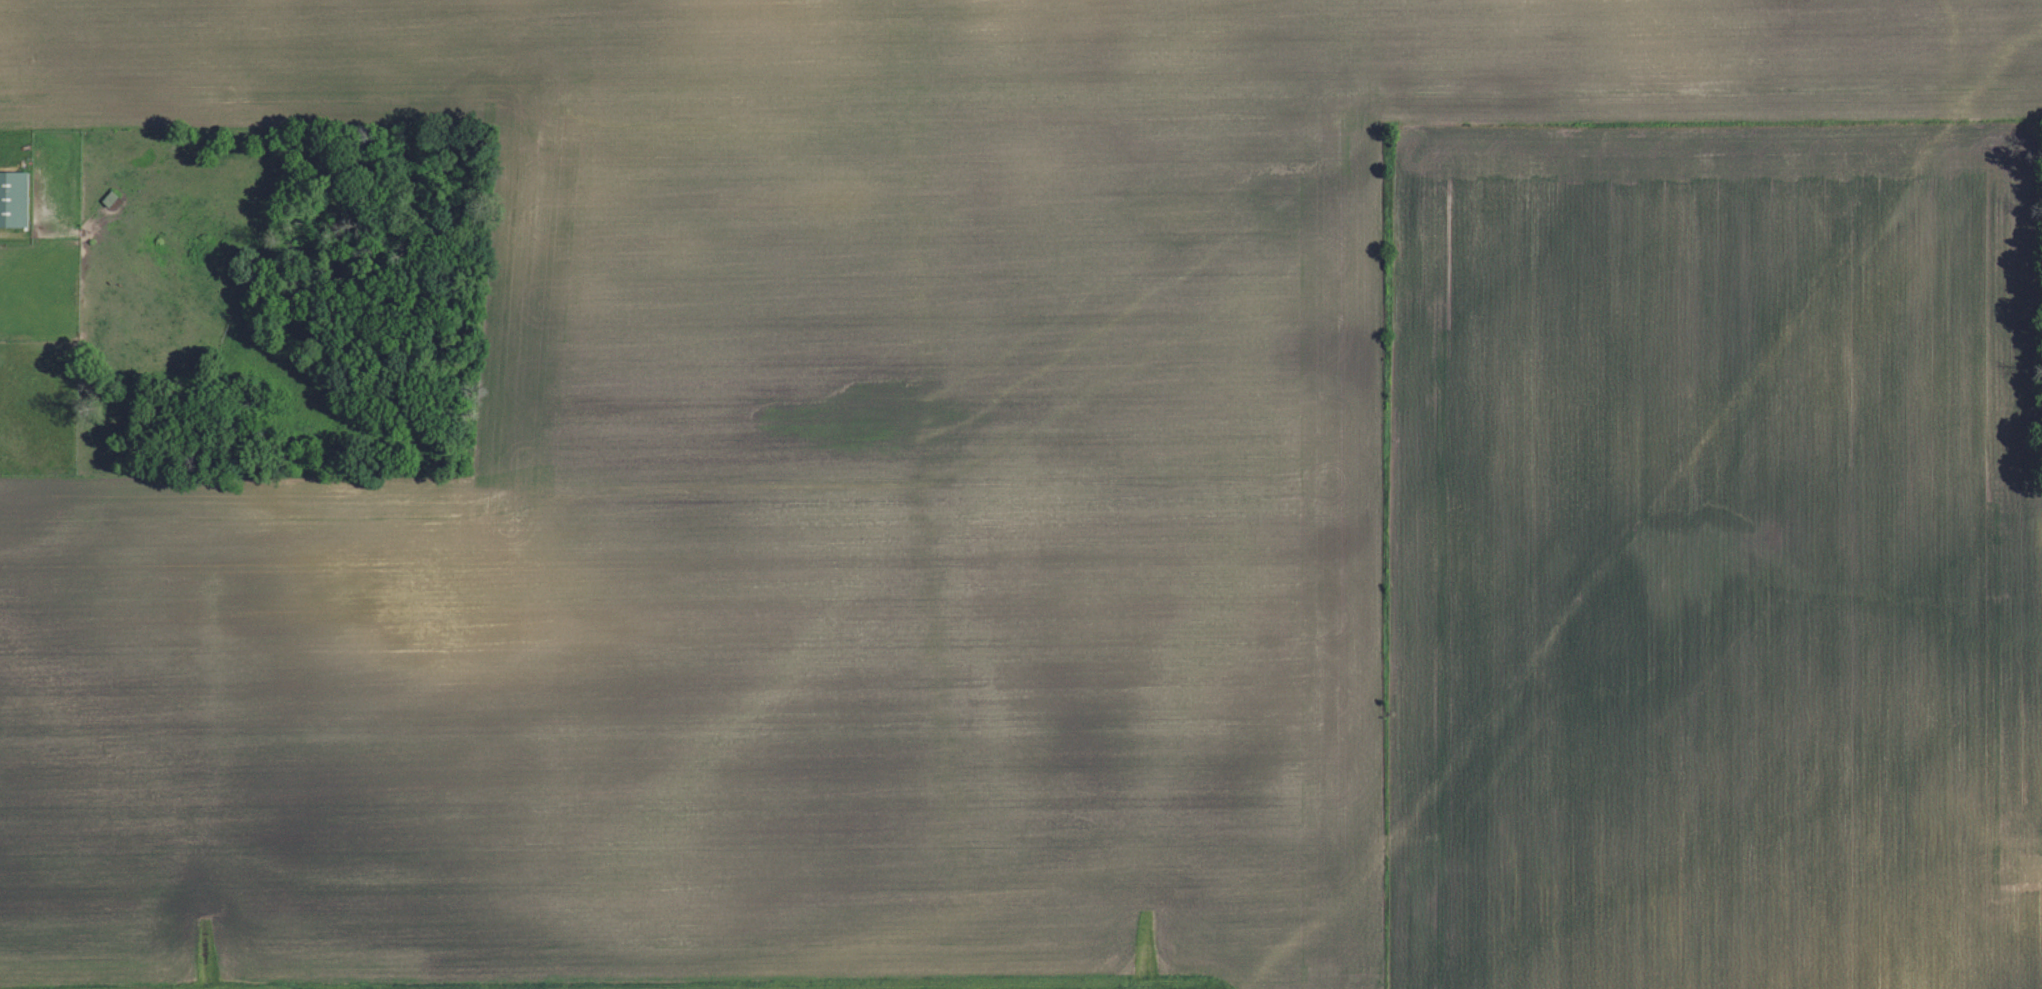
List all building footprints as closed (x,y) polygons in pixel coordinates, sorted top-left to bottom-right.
[(28,228),(29,172),(0,172),(0,228),(28,228)]
